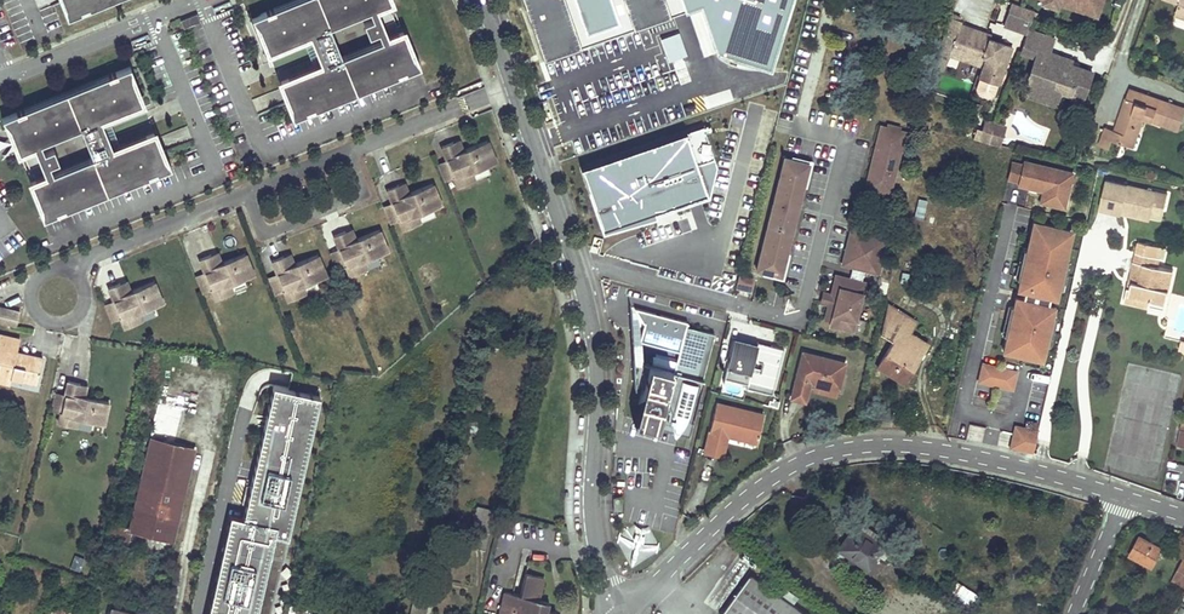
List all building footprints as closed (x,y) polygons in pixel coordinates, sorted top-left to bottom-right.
[(67,16),(107,0),(61,0),(67,16)] [(289,118),(419,65),(412,56),(402,31),(387,37),(375,7),(390,1),(389,0),(290,0),(248,17),(255,27),(265,51),(307,35),(318,64),(277,81),(287,106),(289,118)] [(542,60),(580,47),(564,0),(522,0),(542,60)] [(632,30),(670,17),(664,0),(622,0),(632,30)] [(1059,1),(1083,9),(1085,3),(1100,8),(1102,0),(1055,0),(1059,1)] [(1175,15),(1183,18),(1183,0),(1170,0),(1179,3),(1175,15)] [(1085,3),(1083,9),(1098,14),(1100,8),(1085,3)] [(1018,33),(1017,34),(1026,37),(1034,13),(1011,6),(1008,13),(1011,14),(1007,25),(1019,29),(1018,33)] [(1003,28),(1018,33),(1019,29),(1007,25),(1011,14),(1008,13),(1003,28)] [(180,20),(183,28),(200,22),(196,14),(180,20)] [(960,23),(948,19),(940,48),(951,52),(981,62),(983,57),(987,59),(980,79),(998,86),(1005,63),(1002,62),(1004,58),(1007,59),(1010,49),(988,41),(984,40),(985,35),(959,26),(960,23)] [(1050,50),(1038,46),(1039,43),(1041,37),(1028,32),(1027,37),(1020,55),(1033,60),(1028,77),(1047,83),(1044,93),(1058,98),(1061,89),(1071,92),(1070,95),(1084,99),(1094,67),(1078,62),(1077,64),(1069,62),(1057,58),(1053,69),(1045,66),(1050,50)] [(1057,58),(1069,62),(1072,54),(1039,43),(1038,46),(1050,50),(1045,66),(1053,69),(1057,58)] [(949,57),(979,67),(981,62),(951,52),(949,57)] [(6,128),(16,153),(31,147),(43,176),(28,182),(38,207),(40,219),(170,166),(162,156),(152,132),(111,148),(99,119),(140,102),(130,78),(129,65),(0,118),(0,120),(6,128)] [(1047,83),(1028,77),(1022,91),(1057,103),(1058,98),(1044,93),(1047,83)] [(1143,103),(1146,95),(1129,89),(1126,97),(1143,103)] [(1109,148),(1112,140),(1122,143),(1128,126),(1139,129),(1144,117),(1180,129),(1183,116),(1183,107),(1146,95),(1143,103),(1126,97),(1115,130),(1106,127),(1100,145),(1109,148)] [(1006,127),(986,121),(982,132),(977,130),(974,140),(1000,149),(1006,127)] [(712,126),(620,160),(636,212),(724,180),(712,126)] [(1128,126),(1122,143),(1133,147),(1139,129),(1128,126)] [(881,127),(877,143),(901,149),(905,132),(881,127)] [(458,139),(452,141),(457,152),(463,150),(458,139)] [(457,187),(468,182),(465,174),(485,166),(495,162),(486,140),(463,150),(457,152),(452,141),(441,146),(446,159),(453,177),(457,187)] [(877,143),(875,149),(899,156),(901,149),(877,143)] [(875,149),(871,166),(895,172),(899,156),(875,149)] [(785,157),(781,175),(804,180),(808,163),(785,157)] [(446,159),(437,162),(444,180),(453,177),(446,159)] [(1074,172),(1025,160),(1024,164),(1012,161),(1008,179),(1020,181),(1019,185),(1047,192),(1046,197),(1042,196),(1041,202),(1066,208),(1074,172)] [(485,166),(465,174),(468,182),(488,174),(485,166)] [(871,166),(870,172),(894,178),(895,172),(871,166)] [(870,172),(866,188),(890,194),(894,178),(870,172)] [(781,175),(779,180),(802,186),(804,180),(781,175)] [(1106,179),(1100,208),(1122,213),(1123,206),(1127,207),(1127,210),(1143,214),(1146,200),(1154,202),(1157,191),(1106,179)] [(779,180),(774,201),(797,206),(802,186),(779,180)] [(404,182),(398,184),(402,195),(408,193),(404,182)] [(391,201),(399,220),(403,229),(414,225),(411,217),(431,209),(440,205),(432,183),(408,193),(402,195),(398,184),(386,188),(391,201)] [(1150,220),(1154,202),(1146,200),(1143,214),(1127,210),(1127,207),(1123,206),(1122,213),(1150,220)] [(391,201),(382,205),(390,223),(399,220),(391,201)] [(774,201),(773,206),(797,211),(797,206),(774,201)] [(773,206),(768,225),(792,230),(797,211),(773,206)] [(431,209),(411,217),(414,225),(434,217),(431,209)] [(889,228),(850,220),(841,266),(880,274),(889,228)] [(1073,230),(1034,221),(1027,249),(1022,249),(1015,278),(1020,279),(1018,289),(1025,290),(1023,298),(1016,297),(1013,306),(1009,305),(1001,334),(1007,336),(1003,350),(1042,360),(1046,345),(1051,346),(1058,317),(1053,315),(1055,306),(1043,303),(1045,295),(1057,298),(1059,288),(1064,290),(1071,260),(1066,259),(1073,230)] [(768,225),(767,231),(790,237),(792,230),(768,225)] [(350,227),(344,230),(349,241),(355,238),(350,227)] [(358,263),(377,255),(387,251),(378,229),(355,238),(349,241),(344,230),(333,234),(338,247),(346,266),(350,275),(361,271),(358,263)] [(767,231),(763,248),(786,254),(790,237),(767,231)] [(1124,301),(1149,307),(1151,299),(1166,303),(1174,270),(1156,265),(1158,257),(1160,248),(1138,243),(1136,252),(1131,271),(1135,271),(1131,287),(1128,286),(1124,301)] [(338,247),(329,251),(337,269),(346,266),(338,247)] [(763,248),(761,253),(785,259),(786,254),(763,248)] [(216,251),(210,253),(215,264),(221,262),(216,251)] [(216,299),(227,294),(224,286),(244,278),(253,274),(244,252),(221,262),(215,264),(210,253),(199,258),(204,271),(212,289),(216,299)] [(289,252),(283,255),(287,266),(293,263),(289,252)] [(761,253),(757,271),(780,276),(785,259),(761,253)] [(299,296),(296,288),(316,280),(326,276),(317,254),(293,263),(287,266),(283,255),(271,259),(277,272),(284,291),(288,300),(299,296)] [(377,255),(358,263),(361,271),(381,263),(377,255)] [(204,271),(195,275),(203,293),(212,289),(204,271)] [(277,272),(268,276),(275,294),(284,291),(277,272)] [(903,272),(900,282),(907,283),(909,273),(903,272)] [(823,321),(831,323),(842,277),(834,275),(823,321)] [(857,281),(842,277),(831,323),(830,327),(852,332),(865,278),(858,276),(857,281)] [(750,293),(753,281),(738,277),(736,289),(750,293)] [(244,278),(224,286),(227,294),(247,286),(244,278)] [(126,280),(120,282),(124,293),(130,291),(126,280)] [(316,280),(296,288),(299,296),(319,288),(316,280)] [(133,315),(153,307),(163,303),(154,281),(130,291),(124,293),(120,282),(108,287),(114,300),(121,318),(125,327),(136,323),(133,315)] [(1165,310),(1166,303),(1151,299),(1149,307),(1165,310)] [(114,300),(105,303),(112,322),(121,318),(114,300)] [(878,367),(903,383),(927,344),(910,332),(917,321),(888,303),(881,333),(895,341),(878,367)] [(17,328),(21,311),(0,307),(0,324),(17,328)] [(153,307),(133,315),(136,323),(156,315),(153,307)] [(702,378),(714,333),(693,327),(691,333),(685,331),(686,325),(687,322),(635,307),(643,321),(644,321),(648,322),(646,328),(643,327),(639,339),(679,350),(678,354),(677,358),(656,353),(653,364),(673,369),(681,371),(681,372),(702,378)] [(183,310),(180,332),(189,333),(192,311),(183,310)] [(17,352),(20,340),(0,335),(0,381),(10,383),(12,377),(37,383),(43,358),(17,352)] [(733,341),(724,378),(747,384),(746,388),(772,394),(784,348),(771,345),(771,348),(757,345),(755,352),(749,351),(751,345),(733,341)] [(803,352),(792,398),(805,401),(810,381),(838,388),(844,362),(803,352)] [(673,369),(653,364),(633,358),(635,387),(642,389),(633,420),(657,427),(673,369)] [(978,381),(1013,389),(1017,371),(983,363),(978,381)] [(66,395),(58,394),(55,410),(58,411),(57,419),(60,419),(59,426),(92,431),(93,424),(106,426),(109,401),(86,398),(88,386),(67,382),(66,395)] [(215,613),(264,613),(282,539),(295,539),(328,402),(277,390),(246,522),(237,519),(215,613)] [(459,409),(472,413),(474,403),(462,400),(459,409)] [(717,401),(704,451),(721,455),(727,434),(756,441),(763,414),(717,401)] [(468,422),(466,431),(475,434),(480,431),(481,425),(468,422)] [(1010,448),(1033,453),(1038,430),(1015,425),(1013,434),(1010,448)] [(173,538),(194,450),(152,440),(131,528),(109,522),(106,538),(127,543),(131,528),(173,538)] [(621,497),(613,497),(613,509),(621,509),(621,497)] [(495,511),(478,507),(472,528),(478,529),(473,547),(485,550),(495,511)] [(838,548),(868,569),(884,546),(854,525),(847,536),(838,548)] [(1130,555),(1153,567),(1162,548),(1139,536),(1130,555)] [(1183,579),(1183,558),(1175,574),(1183,579)] [(504,592),(499,613),(555,613),(546,611),(548,603),(537,600),(543,577),(525,573),(519,596),(504,592)] [(725,613),(808,613),(753,575),(733,601),(724,613),(725,613)] [(968,607),(976,595),(958,582),(949,594),(968,607)] [(903,613),(912,613),(918,606),(911,601),(907,598),(903,606),(891,598),(887,603),(903,613)] [(879,613),(903,613),(887,603),(879,613)]
